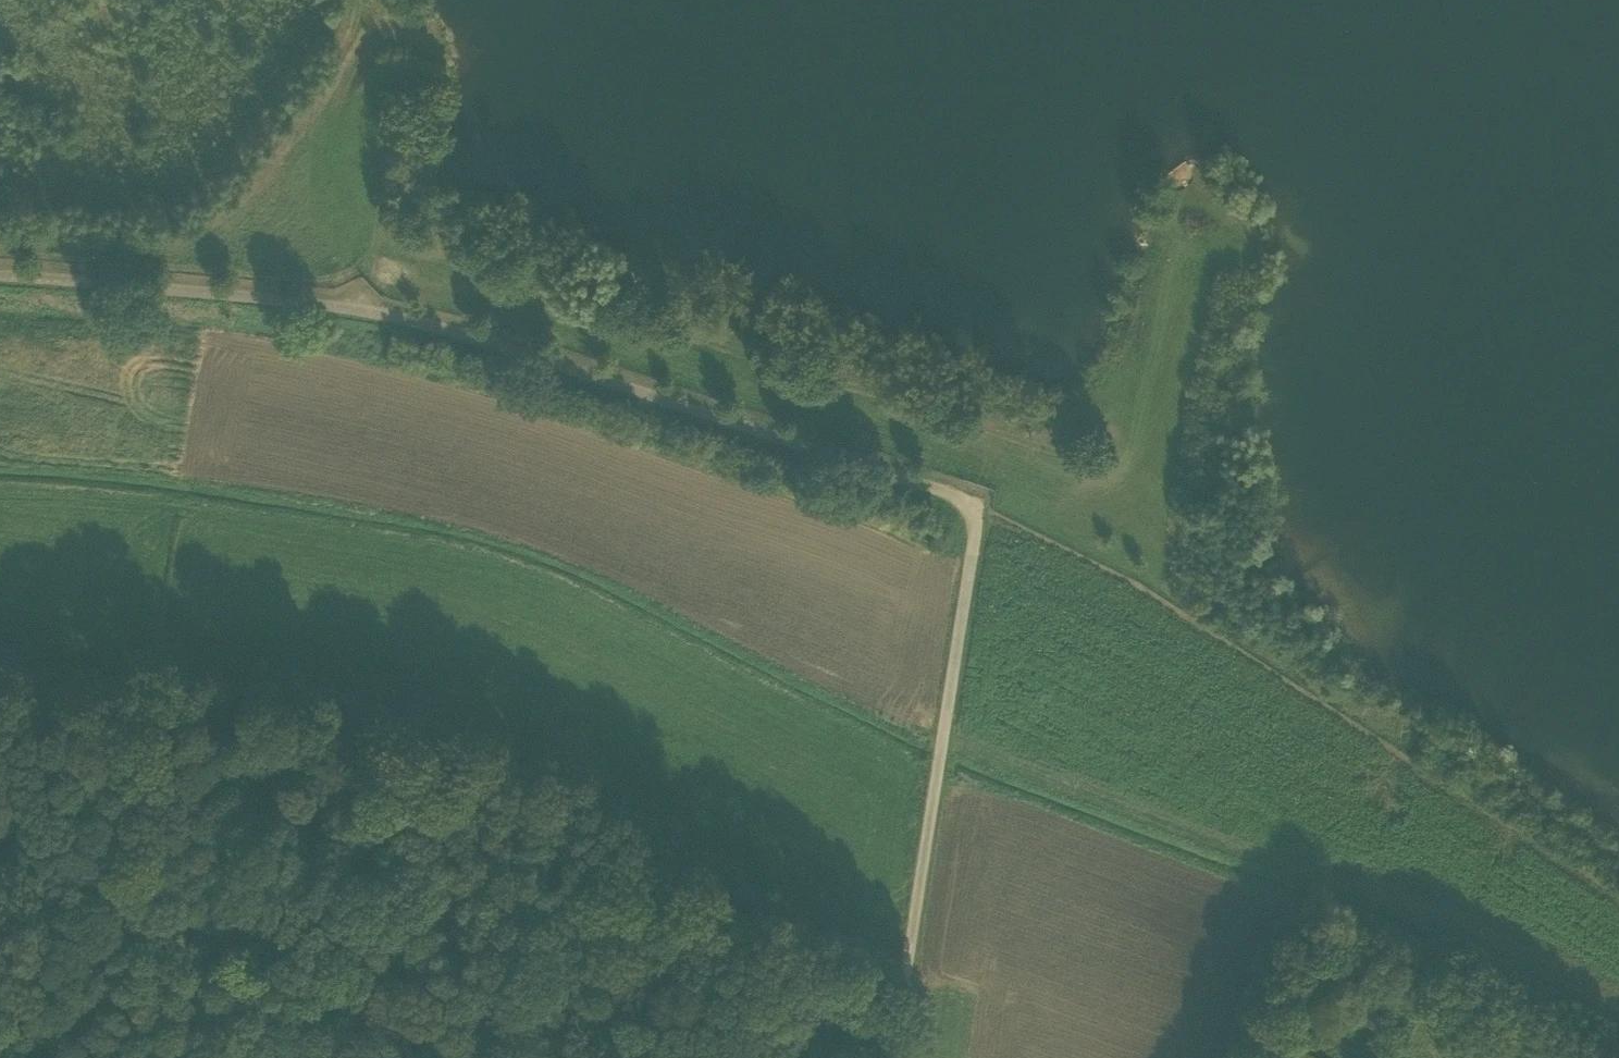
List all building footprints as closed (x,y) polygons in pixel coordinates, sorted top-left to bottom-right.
[(1288,1057),(1317,1057),(1295,1046),(1288,1057)]
